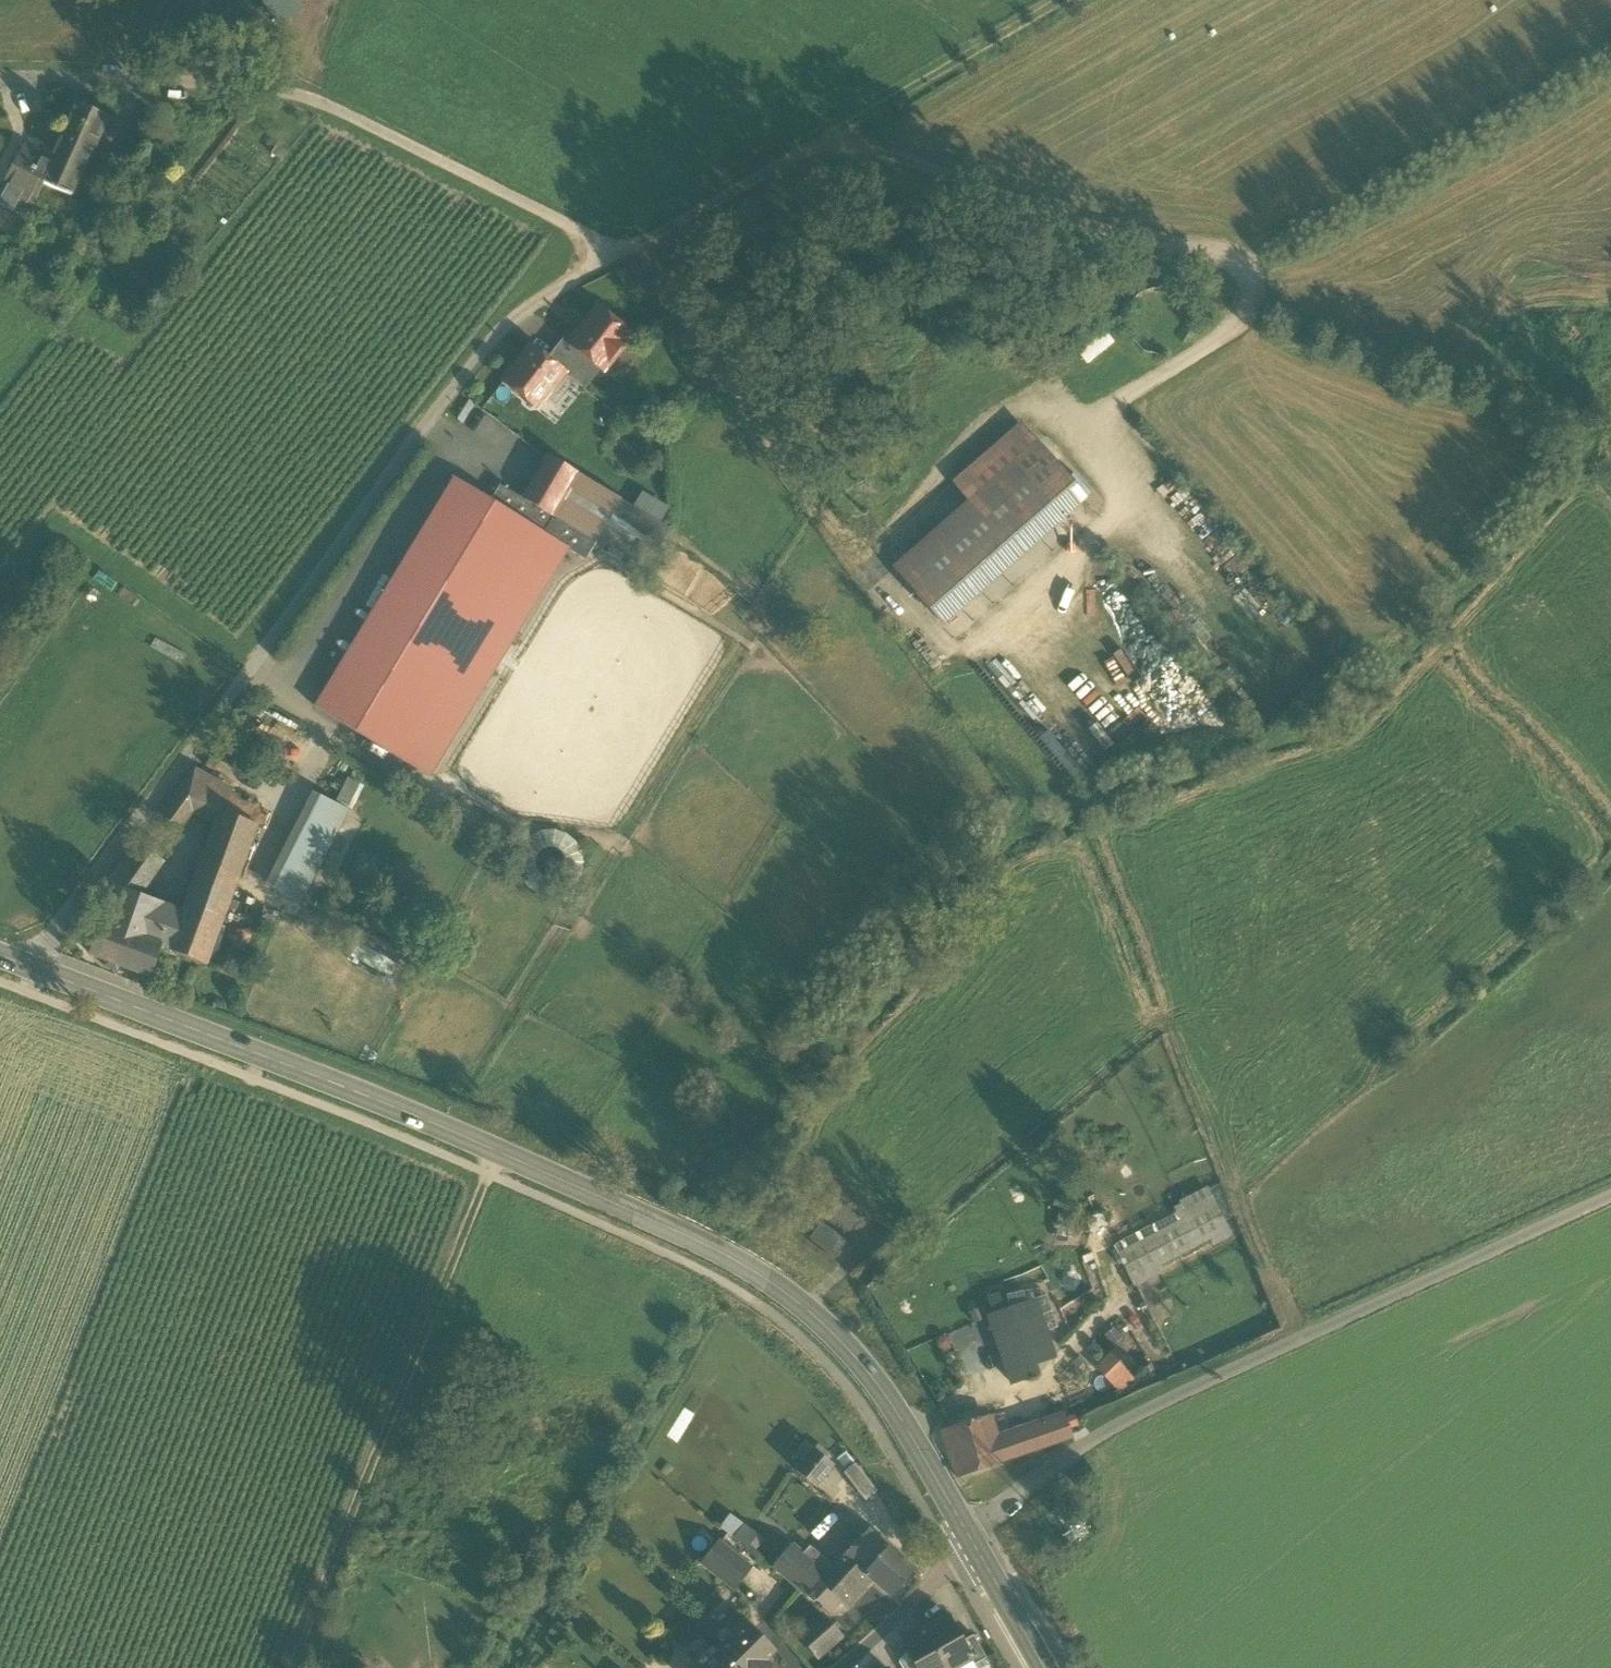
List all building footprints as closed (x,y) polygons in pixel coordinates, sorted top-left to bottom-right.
[(279,28),(304,11),(296,0),(260,0),(279,28)] [(56,148),(50,161),(55,162),(82,175),(108,117),(76,103),(56,148)] [(33,204),(44,184),(55,162),(50,161),(24,147),(2,189),(6,191),(0,203),(0,211),(21,221),(33,204)] [(55,162),(44,184),(71,196),(72,197),(76,188),(82,175),(55,162)] [(601,369),(603,371),(622,347),(626,346),(630,341),(629,331),(624,327),(619,327),(597,310),(571,343),(570,345),(601,369)] [(1082,352),(1089,361),(1114,340),(1107,331),(1082,352)] [(563,374),(584,391),(601,369),(570,345),(571,343),(564,338),(546,360),(564,373),(563,374)] [(526,404),(531,408),(541,407),(545,402),(545,397),(563,374),(564,373),(546,360),(531,347),(503,382),(525,400),(526,404)] [(954,480),(972,500),(1013,464),(1033,447),(1016,426),(954,480)] [(1033,447),(1013,464),(1061,519),(1081,501),(1033,447)] [(507,490),(553,518),(579,474),(548,456),(532,484),(516,474),(507,490)] [(942,624),(1061,519),(1013,464),(972,500),(894,569),(942,624)] [(621,499),(579,474),(553,518),(595,543),(612,514),(620,500),(621,499)] [(429,776),(566,549),(567,548),(491,502),(454,480),(316,708),(429,776)] [(596,543),(595,543),(553,518),(507,490),(500,486),(491,502),(567,548),(566,549),(586,561),(596,543)] [(633,508),(660,523),(669,508),(642,492),(633,508)] [(633,508),(620,500),(612,514),(659,546),(667,527),(660,523),(633,508)] [(1110,659),(1090,678),(1125,715),(1145,696),(1110,659)] [(1017,698),(1035,685),(1022,665),(1003,678),(1017,698)] [(1077,691),(1119,743),(1132,733),(1091,680),(1077,691)] [(194,770),(174,797),(160,816),(160,820),(162,823),(175,833),(192,811),(216,824),(180,921),(169,916),(157,946),(161,947),(160,948),(205,965),(256,825),(261,827),(267,812),(227,796),(230,789),(194,770)] [(355,805),(364,782),(347,776),(338,799),(355,805)] [(272,889),(300,902),(346,812),(318,798),(272,889)] [(556,896),(569,888),(578,875),(580,859),(575,845),(564,833),(550,828),(534,829),(521,837),(512,850),(510,866),(515,881),(526,892),(541,897),(556,896)] [(105,892),(129,901),(160,860),(138,847),(110,885),(105,892)] [(129,970),(150,978),(160,948),(161,947),(157,946),(169,916),(129,901),(105,892),(94,922),(93,922),(87,938),(95,940),(89,954),(107,961),(104,967),(117,971),(119,965),(129,969),(129,970)] [(393,976),(406,949),(371,932),(358,959),(393,976)] [(1204,1189),(1188,1197),(1180,1202),(1186,1212),(1115,1249),(1134,1285),(1212,1244),(1228,1236),(1204,1189)] [(799,1237),(827,1258),(841,1239),(812,1219),(799,1237)] [(1054,1359),(1049,1346),(1034,1300),(989,1315),(1004,1361),(1012,1384),(1037,1376),(1034,1366),(1054,1359)] [(1103,1362),(1124,1385),(1131,1380),(1124,1373),(1131,1366),(1116,1350),(1103,1362)] [(942,1432),(956,1477),(1002,1462),(1073,1437),(1066,1416),(1007,1437),(1006,1434),(996,1438),(989,1417),(942,1432)] [(796,1472),(815,1487),(833,1465),(829,1461),(832,1457),(818,1445),(796,1472)] [(847,1469),(864,1493),(875,1485),(857,1461),(847,1469)] [(730,1513),(721,1528),(755,1550),(765,1534),(730,1513)] [(844,1556),(864,1574),(889,1548),(869,1530),(844,1556)] [(703,1563),(733,1588),(750,1567),(719,1543),(703,1563)] [(914,1570),(889,1548),(864,1574),(871,1580),(890,1597),(914,1570)] [(775,1569),(805,1594),(824,1573),(794,1549),(775,1569)] [(846,1607),(871,1580),(864,1574),(844,1556),(809,1594),(828,1613),(839,1601),(846,1607)] [(798,1637),(817,1659),(842,1637),(817,1609),(810,1614),(816,1621),(798,1637)] [(719,1652),(735,1667),(770,1667),(771,1667),(765,1661),(776,1650),(740,1615),(717,1638),(723,1644),(717,1650),(719,1652)] [(925,1629),(947,1667),(956,1667),(971,1659),(972,1659),(962,1641),(948,1616),(925,1629)] [(925,1629),(902,1642),(917,1667),(947,1667),(925,1629)] [(971,1659),(974,1665),(987,1658),(974,1635),(962,1641),(972,1659),(971,1659)] [(719,1652),(704,1667),(735,1667),(719,1652)]
